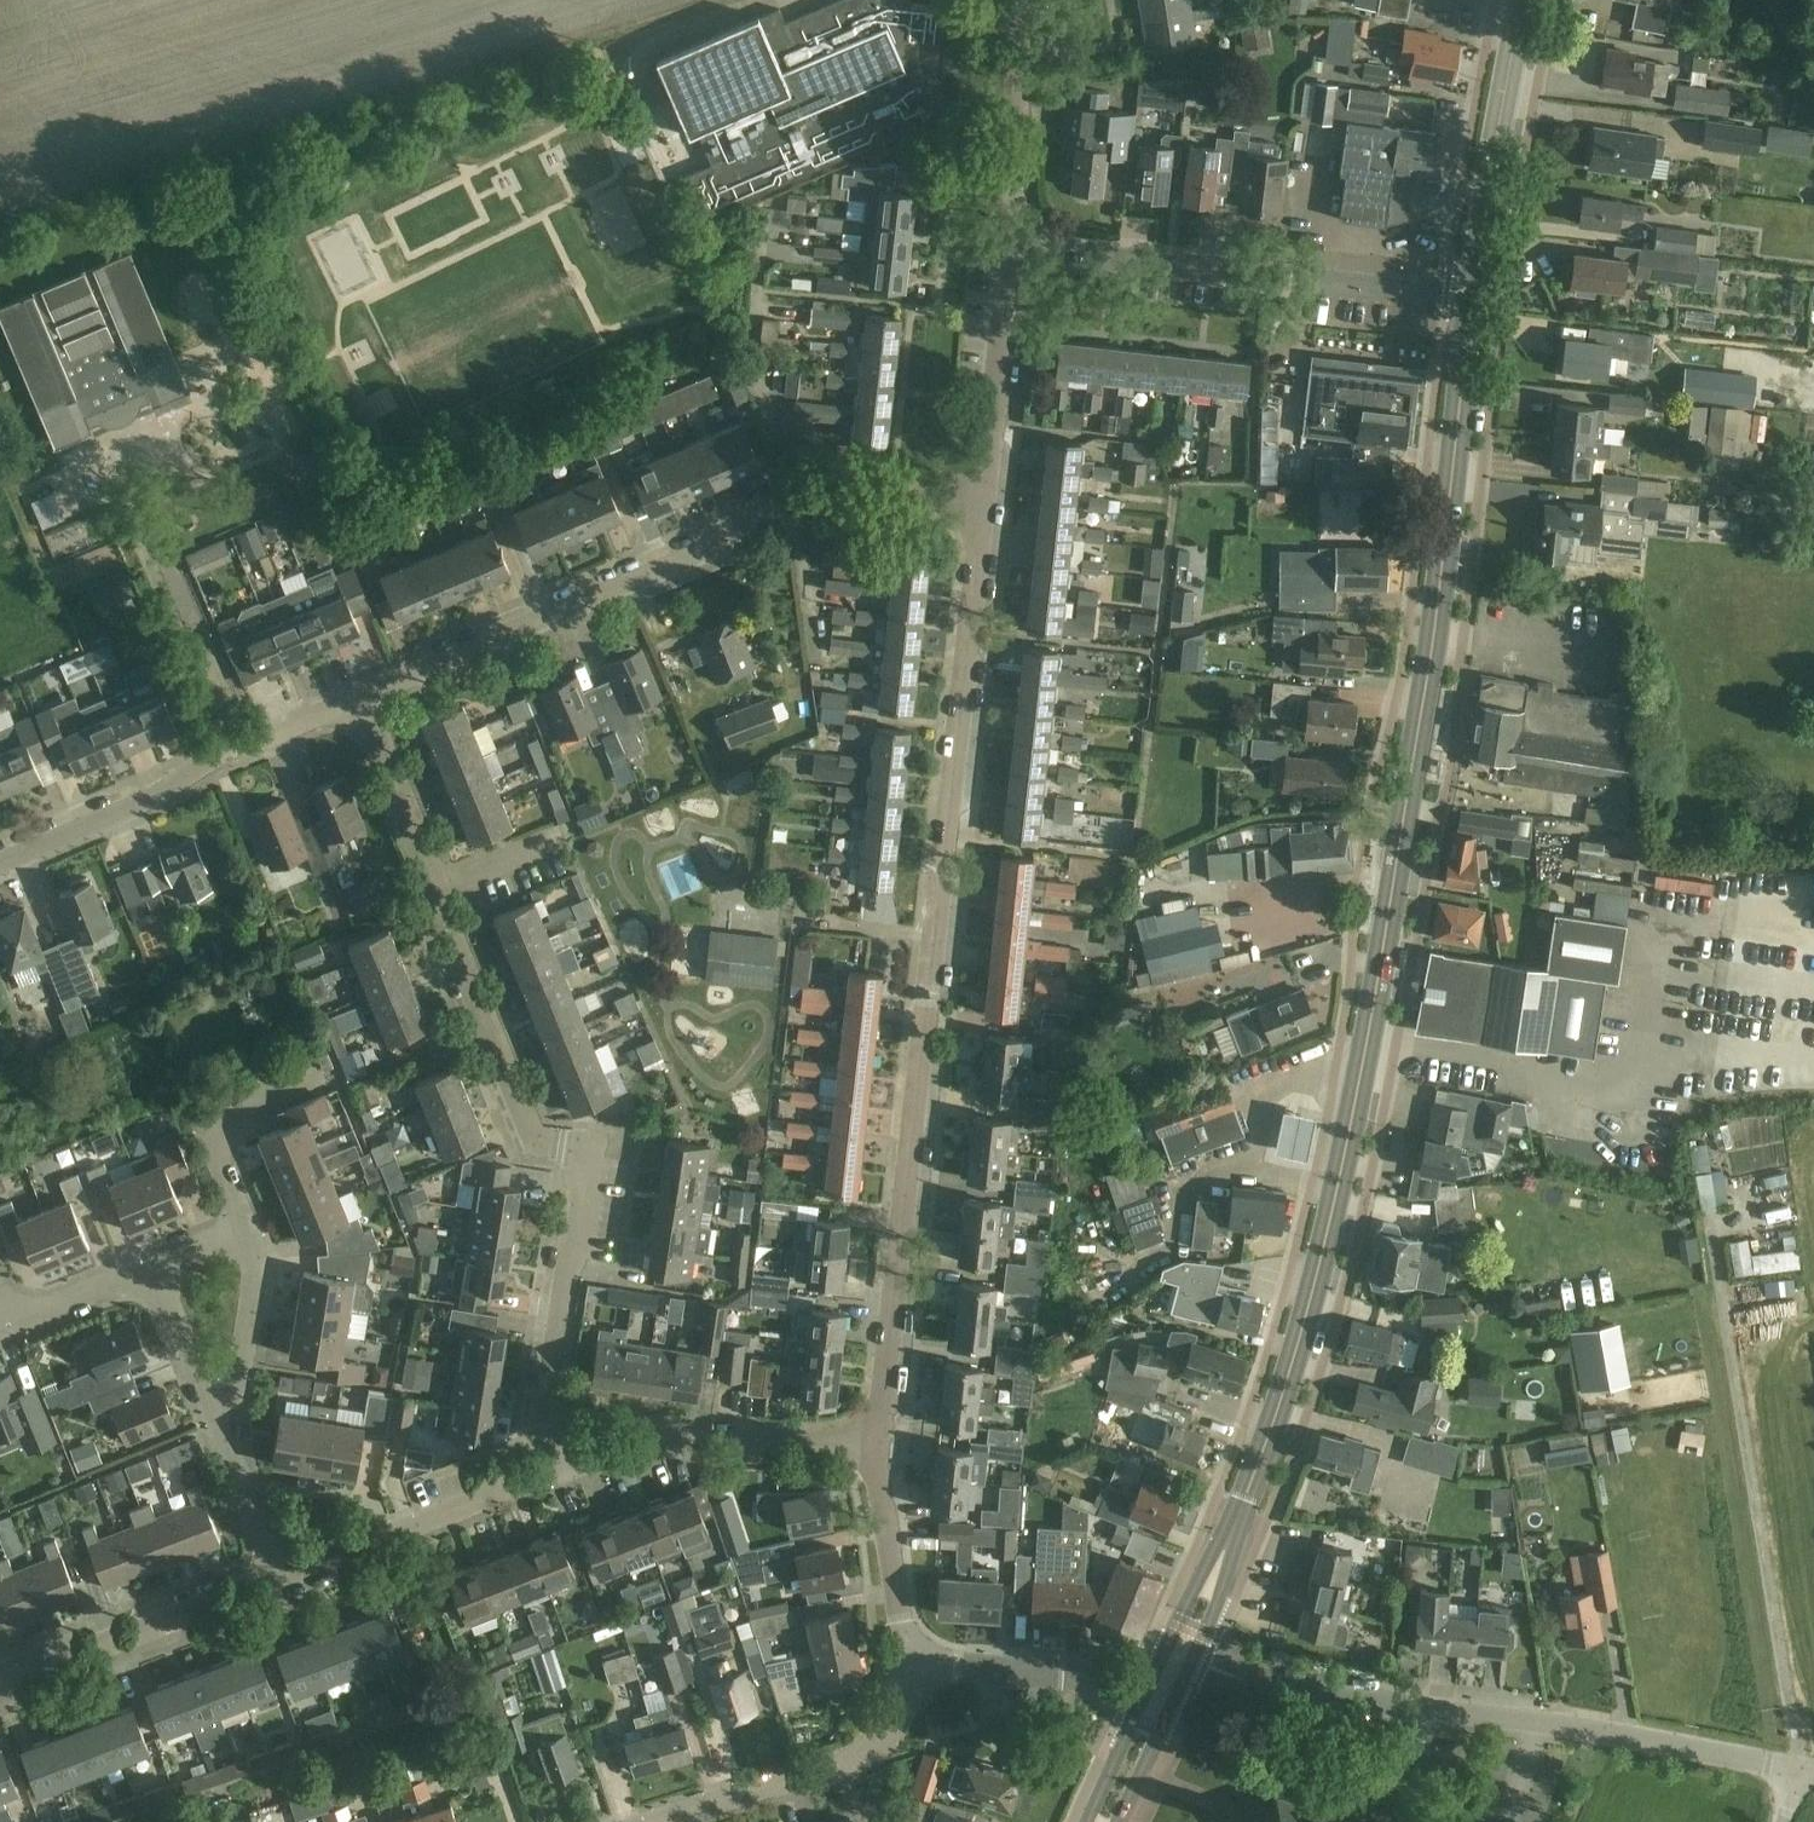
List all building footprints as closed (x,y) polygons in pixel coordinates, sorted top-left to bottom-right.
[(760,17),(759,16),(657,60),(689,135),(698,131),(712,164),(684,176),(703,218),(746,199),(747,199),(937,116),(949,4),(910,0),(834,0),(785,21),(780,9),(760,17)] [(1191,13),(1190,9),(1189,0),(1140,0),(1143,21),(1191,13)] [(1355,6),(1380,10),(1379,12),(1406,17),(1409,0),(1356,0),(1355,6)] [(1633,28),(1634,29),(1635,25),(1664,32),(1663,36),(1664,36),(1672,0),(1671,0),(1670,4),(1665,3),(1666,0),(1638,0),(1633,28)] [(1220,5),(1210,6),(1212,16),(1224,15),(1222,5),(1220,5)] [(1212,16),(1210,6),(1190,9),(1191,13),(1143,21),(1148,51),(1195,43),(1192,20),(1212,16)] [(1240,20),(1245,50),(1271,46),(1266,16),(1240,20)] [(1389,68),(1352,62),(1357,20),(1330,17),(1325,61),(1350,64),(1348,75),(1387,82),(1389,68)] [(1409,77),(1433,81),(1433,76),(1452,79),(1458,44),(1440,41),(1441,36),(1406,30),(1402,51),(1389,49),(1387,61),(1411,65),(1409,77)] [(1632,58),(1633,53),(1608,49),(1603,80),(1626,84),(1626,89),(1648,92),(1648,91),(1665,94),(1668,73),(1663,72),(1665,63),(1653,61),(1632,58)] [(1139,80),(1137,102),(1154,104),(1156,82),(1139,80)] [(1674,107),(1726,113),(1730,89),(1677,83),(1674,107)] [(1331,120),(1346,122),(1347,121),(1383,126),(1388,94),(1351,89),(1351,90),(1335,88),(1336,87),(1317,84),(1312,119),(1331,122),(1331,120)] [(1135,113),(1107,109),(1109,92),(1078,89),(1076,106),(1065,105),(1061,130),(1074,131),(1073,147),(1077,147),(1075,172),(1068,175),(1073,186),(1073,188),(1075,189),(1079,198),(1093,191),(1102,192),(1103,186),(1111,182),(1105,168),(1107,152),(1130,154),(1135,113)] [(1408,220),(1413,179),(1409,178),(1410,172),(1430,174),(1435,133),(1383,126),(1347,121),(1346,122),(1339,173),(1345,174),(1339,218),(1385,225),(1408,220)] [(1760,129),(1707,121),(1703,145),(1756,153),(1760,129)] [(1813,131),(1769,124),(1765,148),(1810,156),(1813,131)] [(1596,128),(1590,167),(1648,176),(1651,156),(1662,158),(1665,138),(1596,128)] [(1234,139),(1231,164),(1245,166),(1240,208),(1280,213),(1286,161),(1247,156),(1250,131),(1235,129),(1234,139)] [(1184,201),(1213,204),(1217,168),(1229,169),(1229,164),(1231,164),(1234,139),(1217,137),(1216,148),(1190,145),(1184,201)] [(1169,163),(1178,164),(1180,147),(1154,144),(1152,161),(1139,160),(1135,195),(1165,199),(1169,163)] [(847,199),(865,201),(863,220),(910,225),(914,194),(867,190),(869,176),(842,173),(841,187),(849,188),(847,199)] [(798,182),(799,197),(816,196),(816,181),(798,182)] [(1621,202),(1621,201),(1583,196),(1580,223),(1618,227),(1619,217),(1642,219),(1644,205),(1621,202)] [(907,258),(910,225),(863,220),(818,215),(817,230),(844,233),(844,230),(861,232),(861,234),(877,236),(875,254),(907,258)] [(1559,237),(1572,236),(1570,221),(1533,224),(1535,240),(1546,239),(1548,254),(1561,252),(1559,237)] [(1693,252),(1696,232),(1657,227),(1655,247),(1693,252)] [(1700,254),(1639,247),(1635,276),(1696,283),(1698,264),(1718,267),(1719,257),(1700,255),(1700,254)] [(860,252),(841,250),(840,261),(859,264),(859,261),(860,252)] [(99,422),(100,422),(110,425),(119,424),(129,421),(136,414),(140,405),(141,404),(140,400),(148,396),(153,407),(191,391),(132,252),(0,308),(0,318),(55,448),(93,432),(89,421),(97,418),(99,422)] [(875,254),(860,252),(859,261),(874,262),(871,286),(903,289),(907,258),(875,254)] [(1574,267),(1569,266),(1567,279),(1573,279),(1572,284),(1577,284),(1576,294),(1594,296),(1595,286),(1620,289),(1624,260),(1576,254),(1574,267)] [(791,286),(810,288),(811,277),(792,275),(791,286)] [(866,330),(864,346),(896,349),(900,318),(812,308),(810,323),(833,326),(833,322),(851,324),(851,328),(866,330)] [(763,318),(761,335),(779,337),(780,320),(763,318)] [(1595,342),(1566,338),(1562,375),(1586,378),(1586,372),(1606,375),(1608,356),(1648,361),(1651,334),(1596,328),(1595,342)] [(781,337),(779,337),(761,335),(759,360),(785,363),(785,353),(790,354),(792,338),(781,337)] [(1057,372),(1089,377),(1092,345),(1061,341),(1057,372)] [(850,345),(831,343),(830,354),(848,357),(850,345)] [(1123,348),(1092,345),(1089,377),(1120,380),(1123,348)] [(892,381),(896,349),(864,346),(860,377),(892,381)] [(1120,380),(1151,384),(1155,352),(1123,348),(1120,380)] [(1186,356),(1155,352),(1151,384),(1183,387),(1186,356)] [(1186,356),(1183,387),(1214,391),(1217,359),(1186,356)] [(1249,363),(1217,359),(1214,391),(1245,395),(1249,363)] [(697,381),(701,391),(723,381),(731,399),(745,393),(733,366),(697,381)] [(1317,371),(1310,370),(1302,434),(1354,440),(1352,458),(1315,456),(1314,486),(1360,488),(1360,482),(1390,484),(1391,460),(1389,460),(1390,445),(1404,446),(1406,428),(1413,429),(1419,382),(1317,370),(1317,371)] [(826,385),(845,388),(846,376),(827,374),(826,385)] [(860,377),(857,409),(889,412),(892,381),(860,377)] [(679,400),(701,391),(697,381),(675,390),(679,400)] [(1697,381),(1695,400),(1720,403),(1723,383),(1697,381)] [(1067,389),(1055,387),(1053,406),(1065,407),(1067,389)] [(658,409),(679,400),(675,390),(654,399),(658,409)] [(1098,392),(1087,391),(1085,410),(1096,411),(1098,392)] [(1116,414),(1127,415),(1130,396),(1118,394),(1116,414)] [(1644,414),(1645,398),(1611,395),(1609,411),(1644,414)] [(1146,417),(1158,418),(1160,399),(1149,398),(1146,417)] [(636,418),(658,409),(654,399),(632,408),(636,418)] [(1755,426),(1769,426),(1769,399),(1755,399),(1755,426)] [(1694,401),(1693,415),(1707,417),(1709,402),(1694,401)] [(885,444),(889,412),(857,409),(795,402),(793,416),(823,420),(823,416),(841,418),(840,419),(855,421),(854,440),(885,444)] [(1191,403),(1180,402),(1178,421),(1189,422),(1191,403)] [(1604,408),(1558,403),(1554,436),(1591,440),(1604,441),(1605,426),(1603,425),(1604,408)] [(1210,424),(1221,426),(1223,406),(1213,405),(1210,424)] [(614,427),(636,418),(632,408),(597,424),(608,451),(622,445),(614,427)] [(1610,431),(1632,433),(1633,417),(1612,414),(1610,431)] [(1732,468),(1737,422),(1711,419),(1706,465),(1732,468)] [(740,422),(719,431),(738,476),(760,467),(740,422)] [(597,424),(561,439),(562,442),(565,448),(586,439),(594,457),(608,451),(597,424)] [(716,486),(738,476),(719,431),(697,440),(716,486)] [(716,486),(697,440),(686,445),(682,433),(670,438),(675,449),(694,495),(716,486)] [(1588,473),(1590,454),(1609,456),(1611,442),(1604,441),(1591,440),(1554,436),(1551,469),(1588,473)] [(660,443),(665,454),(654,459),(673,504),(694,495),(675,449),(670,438),(660,443)] [(1079,459),(1081,443),(1049,440),(1046,471),(1077,475),(1077,476),(1143,483),(1160,485),(1165,445),(1128,441),(1125,469),(1093,466),(1094,461),(1079,459)] [(520,460),(541,451),(537,441),(515,450),(518,457),(520,460)] [(672,504),(673,504),(654,459),(650,450),(629,460),(632,468),(631,468),(651,513),(653,512),(655,517),(674,509),(672,504)] [(575,472),(580,482),(599,528),(621,518),(598,463),(575,472)] [(1074,506),(1077,476),(1077,475),(1046,471),(1042,502),(1074,506)] [(481,506),(494,500),(482,472),(447,487),(452,497),(473,488),(481,506)] [(1601,490),(1635,494),(1635,495),(1668,499),(1670,482),(1602,474),(1601,490)] [(578,537),(599,528),(580,482),(568,487),(564,477),(554,482),(558,491),(578,537)] [(557,546),(578,537),(558,491),(554,482),(544,486),(548,495),(537,500),(557,546)] [(430,506),(452,497),(447,487),(425,496),(430,506)] [(557,546),(537,500),(533,489),(510,498),(515,510),(514,510),(534,556),(557,546)] [(1540,537),(1538,537),(1536,557),(1593,563),(1594,553),(1640,557),(1645,519),(1663,521),(1663,519),(1676,520),(1690,522),(1693,522),(1695,502),(1668,499),(1635,495),(1635,494),(1601,490),(1599,506),(1582,504),(1581,508),(1547,504),(1543,534),(1540,534),(1540,537)] [(54,492),(32,502),(43,528),(65,519),(54,492)] [(433,514),(430,506),(425,496),(404,505),(409,515),(417,512),(420,519),(433,514)] [(1108,498),(1090,496),(1088,508),(1107,510),(1108,498)] [(1813,513),(1813,498),(1805,497),(1804,512),(1813,513)] [(1039,534),(1070,537),(1070,538),(1103,542),(1105,529),(1086,527),(1086,526),(1071,524),(1074,506),(1042,502),(1039,534)] [(386,525),(409,515),(404,505),(382,515),(386,525)] [(1708,525),(1738,528),(1739,510),(1710,507),(1708,525)] [(347,530),(358,558),(372,552),(364,534),(386,525),(382,515),(347,530)] [(476,520),(481,532),(469,537),(488,583),(510,573),(491,528),(486,516),(476,520)] [(238,533),(249,561),(269,552),(257,525),(238,533)] [(203,563),(242,545),(233,526),(194,544),(203,563)] [(466,592),(488,583),(469,537),(457,542),(453,532),(443,537),(447,547),(466,592)] [(1035,565),(1066,569),(1068,553),(1070,538),(1070,537),(1039,534),(1035,565)] [(426,556),(445,601),(466,592),(447,547),(443,537),(433,541),(437,551),(426,556)] [(1336,587),(1386,588),(1387,547),(1318,546),(1318,571),(1280,570),(1280,606),(1319,607),(1319,586),(1336,586),(1336,587)] [(1189,566),(1191,550),(1179,549),(1177,565),(1189,566)] [(423,611),(445,601),(426,556),(414,560),(410,551),(399,556),(403,565),(423,611)] [(897,551),(894,582),(926,586),(929,555),(897,551)] [(319,562),(323,573),(346,565),(342,555),(319,562)] [(400,620),(423,611),(403,565),(399,556),(389,560),(393,569),(381,574),(400,620)] [(1101,561),(1082,559),(1081,570),(1100,573),(1101,561)] [(1035,565),(1031,596),(1063,600),(1066,569),(1035,565)] [(317,600),(310,583),(309,583),(316,600),(334,642),(360,631),(354,617),(373,609),(354,566),(336,574),(343,589),(317,600)] [(862,566),(860,579),(879,581),(880,568),(862,566)] [(99,611),(136,594),(124,568),(87,585),(99,611)] [(890,614),(922,617),(926,586),(894,582),(894,583),(879,581),(860,579),(831,576),(830,591),(859,595),(859,591),(877,592),(876,595),(892,597),(890,614)] [(309,652),(334,642),(316,600),(309,583),(284,594),(291,611),(309,652)] [(1195,591),(1174,589),(1171,618),(1192,621),(1195,591)] [(1096,604),(1098,592),(1078,590),(1077,602),(1096,604)] [(1160,595),(1144,593),(1142,605),(1159,607),(1160,595)] [(291,611),(284,594),(261,603),(261,601),(258,602),(261,609),(284,663),(309,652),(291,611)] [(1076,617),(1061,615),(1063,600),(1031,596),(1028,628),(1093,636),(1094,623),(1075,621),(1076,617)] [(259,673),(284,663),(261,609),(258,602),(242,609),(238,618),(239,619),(219,627),(234,663),(252,655),(259,673)] [(918,649),(922,617),(890,614),(857,610),(855,622),(874,624),(874,626),(888,628),(887,645),(918,649)] [(1133,633),(1152,635),(1154,616),(1135,614),(1133,633)] [(1361,664),(1363,637),(1336,635),(1337,619),(1315,617),(1274,614),(1272,639),(1285,640),(1282,668),(1317,671),(1342,673),(1343,663),(1361,664)] [(740,638),(732,620),(699,633),(703,644),(689,649),(696,665),(707,660),(716,681),(745,669),(748,677),(757,674),(753,666),(754,665),(743,637),(740,638)] [(122,633),(78,647),(87,674),(131,660),(122,633)] [(1187,667),(1191,638),(1182,638),(1168,642),(1165,665),(1187,667)] [(887,645),(832,639),(831,650),(871,655),(870,657),(885,659),(883,676),(915,680),(918,649),(887,645)] [(637,651),(635,647),(631,645),(622,649),(620,654),(622,657),(607,664),(621,697),(606,703),(627,754),(643,748),(628,710),(661,696),(641,649),(637,651)] [(1105,689),(1106,677),(1070,673),(1071,668),(1055,666),(1057,650),(1025,647),(1022,678),(1053,681),(1053,683),(1105,689)] [(170,711),(183,706),(166,666),(150,672),(157,689),(134,699),(147,729),(151,740),(177,729),(170,711)] [(911,712),(915,680),(883,676),(850,672),(848,684),(867,686),(867,688),(881,690),(879,708),(911,712)] [(1551,691),(1552,683),(1538,681),(1537,688),(1526,687),(1527,683),(1483,676),(1469,765),(1487,768),(1486,773),(1501,777),(1501,779),(1595,794),(1595,793),(1616,777),(1623,778),(1627,748),(1625,747),(1625,742),(1617,740),(1623,702),(1619,701),(1621,694),(1611,693),(1610,700),(1551,691)] [(611,761),(627,754),(606,703),(590,710),(576,677),(561,683),(560,679),(555,677),(546,681),(544,685),(546,689),(542,691),(562,738),(595,724),(611,761)] [(1018,710),(1050,713),(1051,701),(1053,683),(1053,681),(1022,678),(1018,710)] [(1311,685),(1274,682),(1270,715),(1307,718),(1305,734),(1350,738),(1354,703),(1309,699),(1311,685)] [(151,740),(147,729),(134,699),(129,687),(116,692),(121,704),(109,709),(122,739),(127,751),(151,740)] [(822,690),(820,706),(824,706),(845,709),(846,709),(848,693),(822,690)] [(0,704),(0,719),(1,722),(28,712),(21,696),(0,704)] [(507,705),(511,714),(529,706),(525,697),(507,705)] [(77,772),(102,761),(97,750),(85,720),(80,709),(75,698),(36,714),(53,754),(67,749),(77,772)] [(127,751),(122,739),(109,709),(105,698),(80,709),(85,720),(97,750),(102,761),(127,751)] [(729,745),(780,725),(770,699),(719,718),(729,745)] [(422,721),(432,745),(473,729),(463,704),(422,721)] [(1085,707),(1066,705),(1064,716),(1083,718),(1085,707)] [(533,716),(529,706),(511,714),(515,723),(533,716)] [(844,723),(844,722),(845,709),(824,706),(822,721),(844,723)] [(1018,710),(1015,741),(1047,744),(1048,732),(1050,715),(1050,713),(1018,710)] [(14,784),(15,788),(41,777),(35,762),(48,757),(31,717),(15,723),(16,724),(0,731),(0,752),(14,784)] [(844,722),(844,723),(842,735),(861,737),(862,724),(844,722)] [(877,727),(873,758),(905,762),(909,730),(877,727)] [(483,753),(473,729),(432,745),(442,770),(483,753)] [(1062,736),(1061,747),(1080,749),(1081,737),(1062,736)] [(528,741),(535,759),(544,756),(537,738),(528,741)] [(1249,756),(1281,759),(1282,741),(1252,738),(1249,756)] [(1043,776),(1046,745),(1047,744),(1015,741),(1011,772),(1043,776)] [(14,784),(0,752),(0,795),(15,788),(14,784)] [(442,770),(452,795),(493,778),(483,753),(442,770)] [(840,755),(839,767),(858,769),(859,757),(840,755)] [(551,773),(544,756),(535,759),(542,777),(551,773)] [(1283,789),(1342,795),(1345,763),(1286,757),(1283,789)] [(873,758),(870,790),(902,793),(905,762),(873,758)] [(1058,778),(1076,781),(1078,769),(1059,767),(1058,778)] [(750,768),(723,779),(731,798),(758,787),(750,768)] [(1011,772),(1008,804),(1040,807),(1043,776),(1011,772)] [(314,789),(326,819),(312,825),(329,867),(344,861),(337,844),(334,837),(364,825),(345,776),(314,789)] [(503,802),(493,778),(452,795),(462,819),(503,802)] [(837,786),(835,798),(854,800),(855,788),(837,786)] [(548,790),(555,808),(564,805),(557,787),(548,790)] [(898,825),(902,793),(870,790),(866,821),(898,825)] [(574,806),(586,832),(609,821),(598,795),(574,806)] [(1055,798),(1054,809),(1073,811),(1074,800),(1055,798)] [(314,873),(329,867),(312,825),(299,831),(286,800),(250,814),(271,868),(306,854),(314,873)] [(513,827),(503,802),(462,819),(472,844),(513,827)] [(1036,839),(1040,807),(1008,804),(1004,835),(1036,839)] [(1071,823),(1073,811),(1054,809),(1053,821),(1071,823)] [(1511,819),(1461,811),(1457,834),(1454,833),(1445,882),(1479,888),(1477,866),(1488,865),(1486,848),(1476,849),(1475,839),(1481,840),(1483,831),(1510,835),(1532,839),(1532,815),(1511,813),(1511,819)] [(850,832),(852,819),(833,817),(832,829),(850,832)] [(865,835),(863,853),(895,856),(898,825),(866,821),(852,819),(850,832),(850,833),(865,835)] [(1294,875),(1301,874),(1301,878),(1315,877),(1314,873),(1348,870),(1344,830),(1327,831),(1326,821),(1310,822),(1311,834),(1290,836),(1289,826),(1270,828),(1272,847),(1237,850),(1239,876),(1294,872),(1294,875)] [(1587,843),(1613,841),(1613,829),(1587,831),(1587,843)] [(135,870),(118,877),(135,918),(152,911),(147,900),(150,899),(148,893),(161,888),(161,887),(174,882),(181,901),(211,889),(204,870),(206,869),(194,840),(161,854),(166,865),(154,870),(151,863),(135,869),(135,870)] [(681,889),(704,880),(692,847),(669,855),(681,889)] [(847,862),(848,851),(830,848),(828,860),(847,862)] [(891,888),(895,856),(863,853),(859,884),(891,888)] [(1002,855),(999,886),(1030,890),(1045,891),(1046,880),(1032,878),(1034,858),(1002,855)] [(91,881),(89,882),(87,877),(70,883),(72,888),(60,893),(84,954),(95,949),(90,935),(109,927),(104,914),(109,911),(103,895),(97,897),(91,881)] [(1602,909),(1634,914),(1638,884),(1606,879),(1602,909)] [(1075,895),(1076,884),(1046,880),(1045,891),(1045,892),(1075,895)] [(382,909),(371,884),(349,894),(360,918),(382,909)] [(544,886),(531,891),(534,900),(548,895),(544,886)] [(1041,922),(1042,912),(1043,911),(1028,910),(1030,890),(999,886),(995,918),(1027,921),(1041,922)] [(572,905),(576,913),(593,905),(590,897),(572,905)] [(495,918),(505,942),(545,926),(535,901),(495,918)] [(1435,936),(1476,943),(1482,911),(1440,903),(1435,936)] [(574,924),(597,914),(593,905),(576,913),(570,916),(574,924)] [(1154,916),(1159,936),(1201,925),(1196,905),(1154,916)] [(12,966),(32,958),(38,973),(49,968),(24,908),(12,913),(10,908),(0,912),(0,937),(12,966)] [(1504,909),(1494,911),(1499,938),(1509,936),(1504,909)] [(1553,925),(1555,912),(1540,910),(1538,923),(1553,925)] [(1071,927),(1073,915),(1043,912),(1042,912),(1041,922),(1041,923),(1071,927)] [(1546,970),(1432,952),(1417,1030),(1594,1057),(1606,980),(1618,982),(1627,923),(1555,912),(1553,925),(1546,970)] [(1023,952),(1038,954),(1039,943),(1040,940),(1025,938),(1027,921),(995,918),(992,949),(1023,952)] [(1226,952),(1244,950),(1241,921),(1223,923),(1226,952)] [(1209,954),(1201,925),(1142,940),(1150,969),(1209,954)] [(505,942),(515,967),(555,950),(566,946),(561,932),(549,936),(545,926),(505,942)] [(349,945),(359,970),(399,954),(389,929),(349,945)] [(729,977),(772,982),(777,941),(734,936),(731,959),(721,958),(719,974),(729,975),(729,977)] [(320,943),(292,954),(298,968),(325,957),(320,943)] [(1068,958),(1069,946),(1039,943),(1038,955),(1068,958)] [(593,952),(597,961),(615,953),(611,944),(593,952)] [(992,949),(988,980),(1020,983),(1023,952),(992,949)] [(515,967),(525,991),(565,975),(555,950),(515,967)] [(615,953),(597,961),(601,969),(619,962),(615,953)] [(354,985),(360,998),(369,995),(409,978),(399,954),(359,970),(363,981),(354,985)] [(70,970),(84,1003),(102,996),(88,963),(70,970)] [(84,1003),(70,970),(52,977),(66,1011),(84,1003)] [(882,974),(850,970),(847,990),(804,985),(803,996),(846,1001),(879,1005),(882,974)] [(587,985),(591,998),(625,988),(620,974),(587,985)] [(1036,974),(1035,985),(1064,989),(1066,977),(1036,974)] [(304,983),(308,991),(325,984),(322,975),(304,983)] [(525,991),(535,1015),(575,999),(565,975),(525,991)] [(369,995),(360,998),(365,1010),(374,1007),(379,1019),(419,1003),(409,978),(369,995)] [(325,984),(308,991),(311,1000),(328,994),(334,1008),(358,998),(352,984),(341,988),(338,979),(325,984)] [(1016,1015),(1020,983),(988,980),(985,1012),(1016,1015)] [(1064,989),(1035,985),(1033,996),(1063,1000),(1064,989)] [(1248,1009),(1227,1017),(1242,1054),(1262,1046),(1261,1043),(1271,1039),(1272,1041),(1316,1023),(1303,989),(1258,1006),(1260,1010),(1249,1013),(1248,1009)] [(632,991),(615,1000),(619,1009),(637,1000),(632,991)] [(535,1015),(545,1040),(585,1024),(581,1014),(590,1010),(584,995),(575,999),(535,1015)] [(844,1015),(842,1033),(875,1036),(879,1005),(846,1001),(803,996),(801,1010),(844,1015)] [(641,1009),(637,1000),(619,1009),(623,1018),(641,1009)] [(372,1022),(381,1045),(388,1042),(389,1044),(430,1028),(419,1003),(379,1019),(372,1022)] [(1216,1005),(1185,1017),(1191,1034),(1222,1021),(1216,1005)] [(325,1020),(332,1038),(341,1034),(367,1024),(360,1006),(325,1020)] [(595,1048),(585,1024),(545,1040),(555,1064),(595,1048)] [(829,1031),(799,1027),(797,1041),(827,1045),(829,1031)] [(1033,1027),(1032,1042),(1050,1045),(1068,1047),(1071,1031),(1033,1027)] [(842,1033),(839,1064),(871,1068),(875,1036),(842,1033)] [(341,1034),(332,1038),(339,1056),(348,1052),(341,1034)] [(984,1065),(1019,1069),(1030,1070),(1032,1057),(1021,1056),(1023,1038),(988,1034),(984,1065)] [(658,1048),(654,1039),(627,1051),(631,1059),(640,1055),(641,1056),(658,1048)] [(1068,1047),(1050,1045),(1048,1064),(1066,1066),(1068,1047)] [(555,1064),(564,1089),(605,1072),(595,1048),(555,1064)] [(658,1048),(641,1056),(645,1065),(663,1057),(658,1048)] [(323,1070),(334,1066),(329,1052),(318,1056),(323,1070)] [(837,1077),(835,1095),(867,1099),(871,1068),(839,1064),(795,1058),(793,1071),(837,1077)] [(1034,1071),(1030,1070),(1019,1069),(984,1065),(981,1095),(1015,1099),(1017,1083),(1032,1085),(1034,1071)] [(416,1082),(426,1107),(466,1090),(456,1066),(416,1082)] [(609,1082),(605,1072),(564,1089),(574,1113),(614,1096),(614,1094),(620,1092),(615,1080),(609,1082)] [(1222,1075),(1147,1104),(1159,1135),(1161,1135),(1171,1162),(1244,1134),(1234,1107),(1235,1107),(1222,1075)] [(430,1117),(421,1121),(427,1135),(436,1131),(476,1115),(466,1090),(426,1107),(430,1117)] [(789,1103),(833,1109),(831,1126),(864,1130),(867,1099),(835,1095),(791,1090),(789,1103)] [(1460,1144),(1483,1148),(1486,1136),(1504,1139),(1507,1125),(1529,1129),(1524,1101),(1512,1098),(1511,1103),(1484,1098),(1449,1090),(1446,1104),(1434,1102),(1427,1137),(1460,1144)] [(259,1138),(266,1156),(270,1154),(273,1164),(317,1145),(307,1121),(329,1112),(323,1096),(286,1111),(292,1125),(259,1138)] [(1025,1096),(1024,1111),(1060,1115),(1062,1100),(1025,1096)] [(1310,1147),(1317,1106),(1285,1100),(1278,1142),(1310,1147)] [(362,1112),(369,1131),(379,1127),(375,1115),(384,1111),(381,1103),(371,1108),(362,1112)] [(172,1104),(146,1113),(150,1126),(176,1117),(172,1104)] [(1059,1130),(1060,1115),(1024,1111),(1022,1126),(1059,1130)] [(1724,1140),(1741,1137),(1736,1113),(1719,1116),(1724,1140)] [(436,1131),(427,1135),(426,1135),(432,1150),(441,1145),(446,1156),(486,1140),(476,1115),(436,1131)] [(1006,1152),(1017,1153),(1020,1124),(1009,1123),(1009,1120),(974,1116),(971,1147),(1006,1152)] [(787,1134),(816,1137),(817,1125),(788,1122),(787,1134)] [(827,1158),(860,1162),(864,1130),(831,1126),(828,1126),(826,1138),(830,1139),(827,1158)] [(137,1173),(155,1217),(165,1213),(166,1216),(183,1209),(170,1176),(188,1168),(174,1132),(152,1141),(156,1151),(132,1160),(137,1173)] [(1423,1151),(1420,1150),(1417,1162),(1420,1163),(1419,1168),(1454,1174),(1489,1170),(1483,1148),(1460,1144),(1427,1137),(1426,1137),(1423,1151)] [(712,1146),(668,1139),(663,1166),(707,1173),(712,1146)] [(379,1166),(397,1158),(390,1140),(372,1148),(373,1151),(379,1166)] [(322,1157),(317,1145),(273,1164),(277,1173),(274,1175),(280,1190),(327,1170),(360,1157),(355,1143),(322,1157)] [(1695,1174),(1711,1172),(1712,1171),(1707,1143),(1690,1146),(1695,1174)] [(1017,1153),(1006,1152),(971,1147),(967,1177),(1002,1181),(1004,1164),(1015,1165),(1017,1153)] [(476,1184),(473,1206),(516,1213),(520,1186),(508,1184),(511,1166),(492,1163),(495,1148),(463,1161),(460,1181),(476,1184)] [(363,1155),(360,1157),(366,1171),(365,1175),(366,1176),(369,1181),(382,1176),(383,1175),(379,1166),(373,1151),(363,1155)] [(784,1166),(813,1169),(815,1155),(785,1151),(784,1166)] [(859,1167),(860,1162),(827,1158),(826,1167),(823,1189),(856,1193),(859,1167)] [(113,1182),(105,1163),(87,1170),(101,1206),(118,1199),(130,1231),(147,1224),(146,1221),(155,1217),(137,1173),(113,1182)] [(1162,1238),(1135,1164),(1105,1175),(1117,1208),(1121,1206),(1137,1247),(1162,1238)] [(1788,1179),(1791,1194),(1804,1191),(1797,1164),(1777,1169),(1780,1181),(1788,1179)] [(659,1192),(703,1199),(706,1181),(715,1182),(717,1174),(707,1173),(663,1166),(663,1168),(659,1192)] [(294,1214),(338,1195),(327,1170),(280,1190),(287,1206),(290,1205),(294,1214)] [(1728,1203),(1724,1178),(1712,1180),(1711,1172),(1695,1174),(1702,1212),(1717,1209),(1717,1205),(1728,1203)] [(78,1216),(93,1210),(78,1174),(60,1181),(68,1202),(45,1211),(63,1255),(72,1251),(73,1254),(91,1247),(78,1216)] [(1016,1179),(1014,1194),(1051,1198),(1053,1183),(1016,1179)] [(1455,1187),(1457,1196),(1438,1198),(1441,1227),(1474,1223),(1470,1185),(1455,1187)] [(1219,1201),(1197,1199),(1194,1245),(1216,1247),(1217,1234),(1230,1235),(1230,1227),(1279,1231),(1284,1192),(1232,1186),(1230,1207),(1219,1206),(1219,1201)] [(398,1194),(404,1209),(413,1205),(408,1190),(398,1194)] [(736,1190),(734,1204),(754,1207),(756,1193),(736,1190)] [(655,1218),(699,1225),(702,1210),(711,1212),(713,1200),(703,1199),(659,1192),(655,1218)] [(1049,1213),(1051,1198),(1014,1194),(1014,1204),(1013,1209),(1016,1209),(1049,1213)] [(371,1250),(371,1249),(379,1248),(372,1228),(365,1231),(358,1217),(348,1221),(338,1195),(294,1214),(298,1223),(295,1225),(302,1242),(337,1228),(344,1253),(371,1250)] [(797,1218),(798,1203),(762,1199),(760,1215),(797,1218)] [(1014,1204),(965,1199),(962,1229),(1008,1236),(1013,1236),(1016,1209),(1013,1209),(1014,1204)] [(0,1207),(0,1221),(9,1244),(25,1238),(38,1270),(55,1263),(54,1259),(63,1255),(45,1211),(21,1221),(13,1201),(0,1207)] [(752,1221),(754,1207),(734,1204),(729,1204),(726,1219),(752,1221)] [(413,1205),(404,1209),(409,1221),(419,1218),(413,1205)] [(511,1239),(516,1213),(473,1206),(468,1231),(511,1239)] [(1674,1217),(1680,1227),(1689,1222),(1684,1212),(1674,1217)] [(699,1225),(655,1218),(651,1243),(704,1251),(709,1252),(711,1238),(698,1236),(699,1225)] [(814,1219),(810,1250),(845,1254),(849,1223),(814,1219)] [(1372,1287),(1386,1290),(1392,1282),(1412,1285),(1415,1270),(1425,1272),(1431,1243),(1421,1241),(1421,1240),(1402,1236),(1399,1225),(1383,1222),(1377,1232),(1376,1231),(1367,1276),(1368,1277),(1372,1287)] [(1007,1248),(1008,1236),(962,1229),(958,1260),(993,1264),(996,1246),(1007,1248)] [(1758,1229),(1735,1229),(1734,1250),(1757,1251),(1758,1229)] [(468,1231),(464,1257),(507,1264),(511,1239),(468,1231)] [(734,1243),(733,1256),(748,1257),(751,1233),(738,1232),(736,1243),(734,1243)] [(420,1250),(436,1252),(438,1240),(415,1237),(420,1250)] [(1695,1237),(1680,1240),(1684,1261),(1699,1259),(1695,1237)] [(1799,1239),(1765,1241),(1766,1254),(1800,1251),(1799,1239)] [(694,1258),(702,1260),(704,1251),(651,1243),(647,1270),(691,1277),(694,1258)] [(842,1284),(845,1254),(810,1250),(799,1248),(797,1262),(809,1263),(807,1280),(842,1284)] [(304,1290),(303,1300),(350,1307),(354,1279),(366,1281),(371,1250),(344,1253),(338,1253),(340,1277),(304,1271),(301,1290),(304,1290)] [(748,1257),(733,1256),(731,1273),(733,1273),(732,1284),(745,1285),(748,1257)] [(413,1276),(416,1259),(402,1257),(399,1274),(413,1276)] [(464,1257),(464,1258),(456,1257),(451,1291),(456,1292),(454,1302),(490,1308),(492,1290),(503,1292),(507,1264),(464,1257)] [(1184,1259),(1163,1268),(1160,1278),(1178,1283),(1169,1311),(1254,1333),(1262,1301),(1225,1292),(1216,1289),(1223,1263),(1190,1260),(1184,1259)] [(1007,1261),(1006,1276),(1042,1280),(1043,1265),(1007,1261)] [(752,1288),(788,1292),(790,1277),(754,1273),(752,1288)] [(1040,1295),(1042,1280),(1006,1276),(1004,1291),(1040,1295)] [(585,1299),(596,1300),(599,1283),(588,1281),(585,1299)] [(961,1282),(957,1313),(993,1317),(1006,1318),(1008,1305),(994,1303),(996,1286),(961,1282)] [(617,1296),(632,1298),(634,1288),(619,1286),(617,1296)] [(648,1291),(634,1288),(632,1298),(659,1302),(660,1292),(648,1291)] [(787,1307),(788,1292),(752,1288),(750,1303),(787,1307)] [(669,1304),(684,1307),(686,1297),(670,1294),(669,1304)] [(1461,1295),(1419,1299),(1423,1340),(1459,1336),(1457,1319),(1463,1318),(1461,1295)] [(1527,1319),(1562,1313),(1559,1296),(1524,1302),(1527,1319)] [(295,1327),(346,1335),(350,1307),(303,1300),(301,1311),(298,1311),(295,1327)] [(707,1301),(700,1350),(722,1353),(729,1305),(707,1301)] [(463,1328),(459,1352),(502,1359),(507,1332),(495,1331),(498,1314),(452,1306),(449,1325),(463,1328)] [(811,1308),(807,1340),(842,1342),(846,1312),(811,1308)] [(1006,1318),(993,1317),(957,1313),(954,1343),(989,1348),(991,1332),(1007,1334),(1009,1319),(1006,1318)] [(393,1336),(403,1338),(407,1318),(396,1316),(393,1336)] [(1404,1333),(1390,1329),(1390,1328),(1353,1319),(1345,1353),(1382,1362),(1383,1358),(1397,1361),(1404,1333)] [(130,1365),(149,1358),(135,1324),(88,1343),(100,1373),(45,1395),(53,1415),(90,1400),(126,1385),(136,1381),(130,1365)] [(342,1361),(346,1335),(295,1327),(295,1328),(299,1329),(297,1338),(293,1338),(291,1355),(327,1360),(325,1376),(363,1381),(365,1364),(342,1361)] [(591,1380),(619,1384),(626,1341),(628,1329),(613,1327),(613,1330),(599,1328),(599,1330),(594,1329),(591,1350),(596,1351),(591,1380)] [(1050,1339),(1055,1350),(1067,1345),(1062,1334),(1050,1339)] [(839,1373),(842,1342),(807,1340),(798,1338),(796,1354),(790,1353),(789,1367),(804,1369),(839,1373)] [(619,1384),(644,1388),(651,1345),(626,1341),(619,1384)] [(724,1342),(720,1375),(740,1378),(744,1344),(724,1342)] [(1113,1347),(1106,1387),(1110,1388),(1146,1395),(1154,1397),(1160,1377),(1165,1378),(1170,1348),(1139,1342),(1138,1351),(1113,1347)] [(1183,1372),(1236,1389),(1245,1359),(1193,1342),(1183,1372)] [(1617,1373),(1631,1370),(1625,1343),(1611,1347),(1617,1373)] [(998,1344),(996,1359),(1032,1363),(1034,1348),(998,1344)] [(644,1388),(671,1392),(678,1349),(651,1345),(644,1388)] [(1043,1378),(1095,1359),(1090,1346),(1038,1364),(1043,1378)] [(704,1354),(678,1349),(671,1392),(698,1397),(704,1354)] [(498,1384),(502,1359),(459,1352),(455,1377),(498,1384)] [(407,1355),(405,1369),(415,1370),(417,1357),(407,1355)] [(748,1393),(762,1395),(766,1358),(751,1357),(748,1393)] [(1032,1363),(996,1359),(995,1374),(1014,1376),(1031,1378),(1032,1363)] [(979,1399),(991,1400),(994,1401),(995,1387),(980,1385),(982,1368),(947,1365),(944,1395),(979,1399)] [(789,1367),(778,1366),(776,1379),(787,1381),(787,1379),(802,1381),(800,1399),(835,1403),(839,1373),(804,1369),(789,1367)] [(415,1370),(405,1369),(402,1384),(412,1386),(415,1370)] [(0,1380),(0,1438),(21,1430),(30,1451),(57,1441),(36,1388),(19,1395),(11,1376),(0,1380)] [(295,1376),(293,1391),(309,1394),(312,1378),(295,1376)] [(1031,1378),(1014,1376),(1013,1389),(1031,1391),(1032,1378),(1031,1378)] [(1407,1390),(1400,1388),(1399,1393),(1360,1383),(1353,1408),(1378,1415),(1377,1421),(1397,1426),(1398,1425),(1425,1433),(1440,1377),(1410,1376),(1407,1390)] [(455,1377),(451,1404),(494,1411),(498,1384),(455,1377)] [(1501,1380),(1470,1378),(1469,1401),(1500,1402),(1501,1380)] [(316,1392),(335,1395),(337,1383),(318,1380),(316,1392)] [(97,1418),(115,1411),(128,1442),(175,1423),(162,1389),(132,1401),(126,1385),(90,1400),(97,1418)] [(1154,1397),(1110,1388),(1107,1397),(1140,1410),(1135,1424),(1145,1428),(1146,1438),(1150,1445),(1158,1448),(1192,1461),(1202,1433),(1164,1418),(1170,1404),(1154,1398),(1154,1397)] [(330,1469),(340,1471),(339,1474),(356,1477),(363,1437),(387,1441),(394,1396),(369,1392),(363,1427),(336,1422),(327,1472),(329,1473),(330,1469)] [(389,1430),(409,1433),(415,1398),(395,1395),(389,1430)] [(976,1426),(989,1427),(990,1427),(991,1400),(979,1399),(944,1395),(940,1426),(975,1429),(976,1426)] [(450,1405),(439,1403),(434,1435),(449,1437),(450,1431),(489,1438),(494,1411),(451,1404),(450,1405)] [(273,1463),(291,1466),(292,1463),(301,1465),(309,1417),(282,1413),(273,1463)] [(327,1472),(336,1422),(309,1417),(301,1465),(312,1466),(312,1470),(327,1472)] [(1701,1443),(1705,1421),(1688,1418),(1684,1441),(1701,1443)] [(989,1427),(987,1442),(1024,1445),(1026,1431),(990,1427),(989,1427)] [(1551,1450),(1583,1445),(1580,1432),(1549,1437),(1551,1450)] [(1362,1444),(1363,1440),(1346,1435),(1345,1439),(1322,1433),(1318,1446),(1315,1446),(1312,1454),(1315,1456),(1314,1461),(1352,1471),(1347,1489),(1364,1493),(1369,1475),(1377,1449),(1362,1444)] [(1460,1448),(1411,1434),(1403,1461),(1452,1475),(1460,1448)] [(94,1439),(71,1449),(79,1470),(103,1462),(94,1439)] [(1024,1445),(987,1442),(986,1456),(1022,1460),(1024,1445)] [(157,1453),(164,1469),(180,1463),(180,1461),(173,1446),(157,1453)] [(938,1447),(935,1478),(970,1481),(985,1483),(986,1469),(971,1467),(973,1451),(938,1447)] [(138,1459),(144,1474),(153,1470),(147,1456),(138,1459)] [(1178,1495),(1138,1479),(1143,1465),(1119,1456),(1108,1484),(1136,1496),(1130,1512),(1166,1526),(1178,1495)] [(1032,1486),(1049,1492),(1054,1479),(1038,1472),(1032,1486)] [(1502,1507),(1520,1506),(1518,1477),(1501,1477),(1502,1507)] [(935,1478),(933,1492),(927,1491),(926,1506),(932,1507),(931,1508),(966,1512),(970,1481),(935,1478)] [(91,1481),(74,1487),(77,1497),(95,1491),(91,1481)] [(1083,1481),(1077,1494),(1095,1502),(1101,1489),(1083,1481)] [(193,1503),(176,1510),(193,1554),(222,1543),(199,1484),(188,1489),(193,1503)] [(686,1555),(713,1544),(692,1490),(663,1501),(680,1544),(682,1543),(686,1555)] [(788,1519),(791,1532),(831,1523),(824,1490),(785,1499),(784,1493),(757,1492),(757,1519),(788,1519)] [(714,1514),(716,1521),(736,1514),(730,1495),(710,1501),(714,1514)] [(1103,1498),(1097,1513),(1123,1524),(1130,1509),(1103,1498)] [(653,1554),(680,1544),(663,1501),(636,1511),(653,1554)] [(164,1566),(193,1554),(176,1510),(158,1517),(152,1502),(141,1506),(164,1566)] [(135,1577),(164,1566),(141,1506),(131,1510),(137,1526),(118,1533),(135,1577)] [(1018,1526),(1018,1511),(982,1508),(981,1524),(1018,1526)] [(636,1511),(609,1521),(626,1565),(653,1554),(636,1511)] [(17,1530),(9,1513),(0,1516),(0,1537),(17,1530)] [(600,1575),(626,1565),(609,1521),(574,1534),(585,1564),(594,1561),(600,1575)] [(958,1539),(956,1564),(959,1564),(958,1578),(942,1577),(940,1614),(968,1615),(971,1567),(973,1525),(941,1522),(941,1537),(958,1539)] [(83,1529),(106,1588),(135,1577),(118,1533),(101,1539),(95,1524),(83,1529)] [(1087,1529),(1037,1526),(1035,1556),(1016,1555),(1014,1593),(1034,1594),(1032,1618),(1095,1622),(1094,1624),(1135,1641),(1146,1615),(1111,1600),(1113,1594),(1101,1588),(1101,1584),(1084,1583),(1087,1529)] [(1134,1528),(1127,1546),(1125,1550),(1152,1560),(1161,1539),(1134,1528)] [(1015,1557),(1017,1530),(994,1529),(993,1544),(993,1555),(1015,1557)] [(558,1533),(531,1543),(548,1587),(575,1577),(572,1569),(581,1566),(570,1536),(561,1539),(558,1533)] [(51,1558),(33,1565),(50,1610),(79,1598),(56,1539),(45,1543),(51,1558)] [(521,1597),(548,1587),(531,1543),(504,1553),(521,1597)] [(1310,1576),(1344,1585),(1352,1552),(1318,1543),(1310,1576)] [(762,1564),(759,1549),(730,1555),(738,1579),(764,1574),(765,1581),(801,1574),(803,1588),(843,1580),(836,1546),(797,1554),(797,1557),(762,1564)] [(1586,1592),(1559,1596),(1567,1642),(1602,1636),(1597,1608),(1618,1604),(1609,1547),(1570,1554),(1575,1582),(1585,1580),(1586,1592)] [(504,1553),(477,1563),(494,1608),(521,1597),(504,1553)] [(50,1610),(33,1565),(15,1572),(9,1557),(0,1561),(0,1564),(21,1621),(50,1610)] [(1113,1594),(1111,1600),(1146,1615),(1162,1577),(1120,1560),(1110,1584),(1101,1584),(1101,1588),(1113,1594)] [(497,1615),(494,1608),(477,1563),(450,1574),(469,1626),(497,1615)] [(21,1621),(0,1564),(0,1629),(21,1621)] [(971,1567),(968,1615),(998,1617),(1000,1581),(996,1580),(997,1568),(971,1567)] [(1344,1585),(1310,1576),(1303,1603),(1338,1611),(1348,1613),(1351,1601),(1341,1598),(1344,1585)] [(638,1585),(645,1604),(664,1597),(657,1577),(638,1585)] [(442,1611),(455,1607),(446,1585),(434,1590),(442,1611)] [(1444,1648),(1447,1613),(1449,1591),(1420,1588),(1415,1646),(1444,1648)] [(672,1633),(689,1627),(679,1599),(662,1604),(672,1633)] [(728,1629),(726,1624),(725,1624),(719,1604),(710,1607),(708,1603),(688,1610),(696,1634),(695,1635),(702,1655),(733,1645),(731,1640),(735,1639),(731,1628),(728,1629)] [(1336,1619),(1338,1611),(1303,1603),(1297,1630),(1313,1634),(1312,1638),(1345,1646),(1349,1627),(1346,1621),(1336,1619)] [(1478,1604),(1476,1616),(1474,1651),(1503,1653),(1507,1606),(1478,1604)] [(389,1608),(361,1618),(378,1663),(406,1653),(389,1608)] [(756,1636),(768,1633),(780,1631),(779,1626),(795,1623),(792,1608),(750,1617),(752,1621),(756,1636)] [(806,1619),(813,1651),(856,1642),(849,1610),(806,1619)] [(1444,1648),(1474,1651),(1476,1616),(1447,1613),(1444,1648)] [(350,1674),(378,1663),(361,1618),(334,1629),(350,1674)] [(555,1642),(550,1627),(538,1631),(543,1646),(555,1642)] [(334,1629),(306,1639),(323,1684),(350,1674),(334,1629)] [(761,1651),(756,1636),(743,1640),(748,1656),(753,1654),(761,1651)] [(510,1643),(515,1658),(529,1653),(523,1638),(510,1643)] [(296,1694),(323,1684),(306,1639),(279,1650),(296,1694)] [(863,1673),(857,1648),(856,1642),(813,1651),(820,1682),(863,1673)] [(257,1647),(230,1658),(247,1703),(274,1692),(257,1647)] [(531,1655),(544,1692),(567,1685),(554,1647),(531,1655)] [(652,1656),(664,1691),(686,1683),(674,1649),(652,1656)] [(609,1683),(638,1675),(631,1651),(602,1659),(609,1683)] [(804,1707),(802,1694),(798,1678),(791,1680),(786,1656),(763,1661),(776,1699),(782,1712),(804,1707)] [(219,1713),(247,1703),(230,1658),(202,1668),(219,1713)] [(727,1660),(711,1665),(716,1680),(712,1682),(724,1720),(756,1710),(743,1671),(732,1675),(727,1660)] [(202,1668),(175,1679),(192,1724),(197,1736),(210,1732),(205,1719),(219,1713),(202,1668)] [(164,1734),(192,1724),(175,1679),(147,1690),(164,1734)] [(512,1700),(530,1693),(526,1680),(507,1686),(512,1700)] [(422,1698),(395,1707),(400,1720),(427,1711),(422,1698)] [(133,1705),(106,1716),(123,1761),(150,1750),(133,1705)] [(682,1723),(677,1725),(672,1705),(648,1712),(663,1763),(691,1755),(682,1723)] [(366,1717),(371,1730),(400,1720),(395,1707),(366,1717)] [(526,1728),(521,1712),(495,1722),(502,1740),(509,1738),(513,1751),(531,1745),(531,1746),(537,1743),(549,1780),(579,1769),(560,1715),(526,1728)] [(623,1743),(621,1747),(623,1756),(628,1758),(631,1757),(635,1771),(663,1763),(648,1712),(634,1716),(637,1727),(641,1726),(643,1735),(626,1740),(627,1742),(623,1743)] [(123,1761),(106,1716),(78,1727),(95,1772),(123,1761)] [(366,1717),(339,1726),(344,1740),(371,1730),(366,1717)] [(339,1726),(314,1735),(319,1748),(344,1740),(339,1726)] [(78,1727),(51,1737),(67,1782),(95,1772),(78,1727)] [(276,1748),(265,1752),(269,1765),(297,1756),(292,1742),(290,1743),(286,1731),(272,1735),(276,1748)] [(40,1792),(67,1782),(51,1737),(23,1748),(40,1792)] [(19,1790),(1,1746),(0,1746),(0,1805),(7,1803),(4,1796),(19,1790)] [(265,1752),(237,1761),(242,1774),(269,1765),(265,1752)] [(960,1793),(964,1795),(963,1799),(977,1803),(979,1799),(1010,1809),(1015,1793),(1011,1792),(1011,1789),(1008,1788),(1013,1772),(970,1759),(968,1767),(955,1762),(948,1783),(962,1787),(960,1793)] [(214,1783),(242,1774),(237,1761),(209,1770),(214,1783)] [(929,1799),(937,1771),(922,1766),(913,1794),(929,1799)] [(187,1792),(214,1783),(209,1770),(183,1779),(187,1792)] [(413,1782),(426,1821),(457,1821),(451,1803),(435,1808),(425,1778),(413,1782)] [(413,1782),(401,1786),(410,1816),(394,1821),(426,1821),(413,1782)] [(162,1786),(135,1796),(140,1809),(166,1800),(162,1786)] [(1276,1794),(1270,1809),(1268,1808),(1263,1821),(1347,1821),(1276,1794)] [(348,1803),(335,1807),(340,1821),(344,1821),(353,1819),(348,1803)] [(1217,1808),(1202,1803),(1196,1821),(1213,1821),(1217,1808)] [(7,1812),(11,1821),(28,1821),(31,1821),(25,1805),(7,1812)] [(113,1818),(108,1805),(80,1815),(82,1821),(101,1821),(113,1818)] [(335,1807),(322,1811),(326,1821),(340,1821),(335,1807)] [(940,1809),(935,1821),(975,1821),(940,1809)] [(911,1821),(932,1821),(934,1817),(915,1811),(911,1821)]
